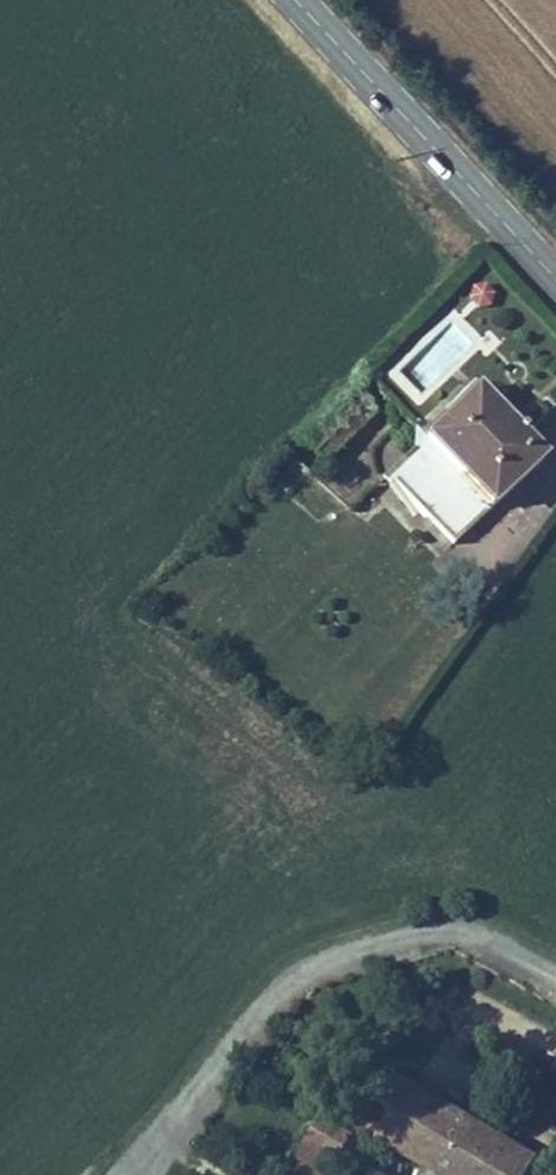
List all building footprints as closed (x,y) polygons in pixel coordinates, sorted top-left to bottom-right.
[(513,396),(547,429),(555,438),(555,415),(525,384),(513,396)] [(432,473),(470,513),(547,429),(513,396),(432,473)] [(470,513),(508,555),(555,501),(555,438),(547,429),(470,513)] [(415,1101),(407,1116),(415,1120),(391,1162),(411,1174),(539,1174),(415,1101)] [(350,1154),(338,1174),(377,1174),(379,1171),(350,1154)]
